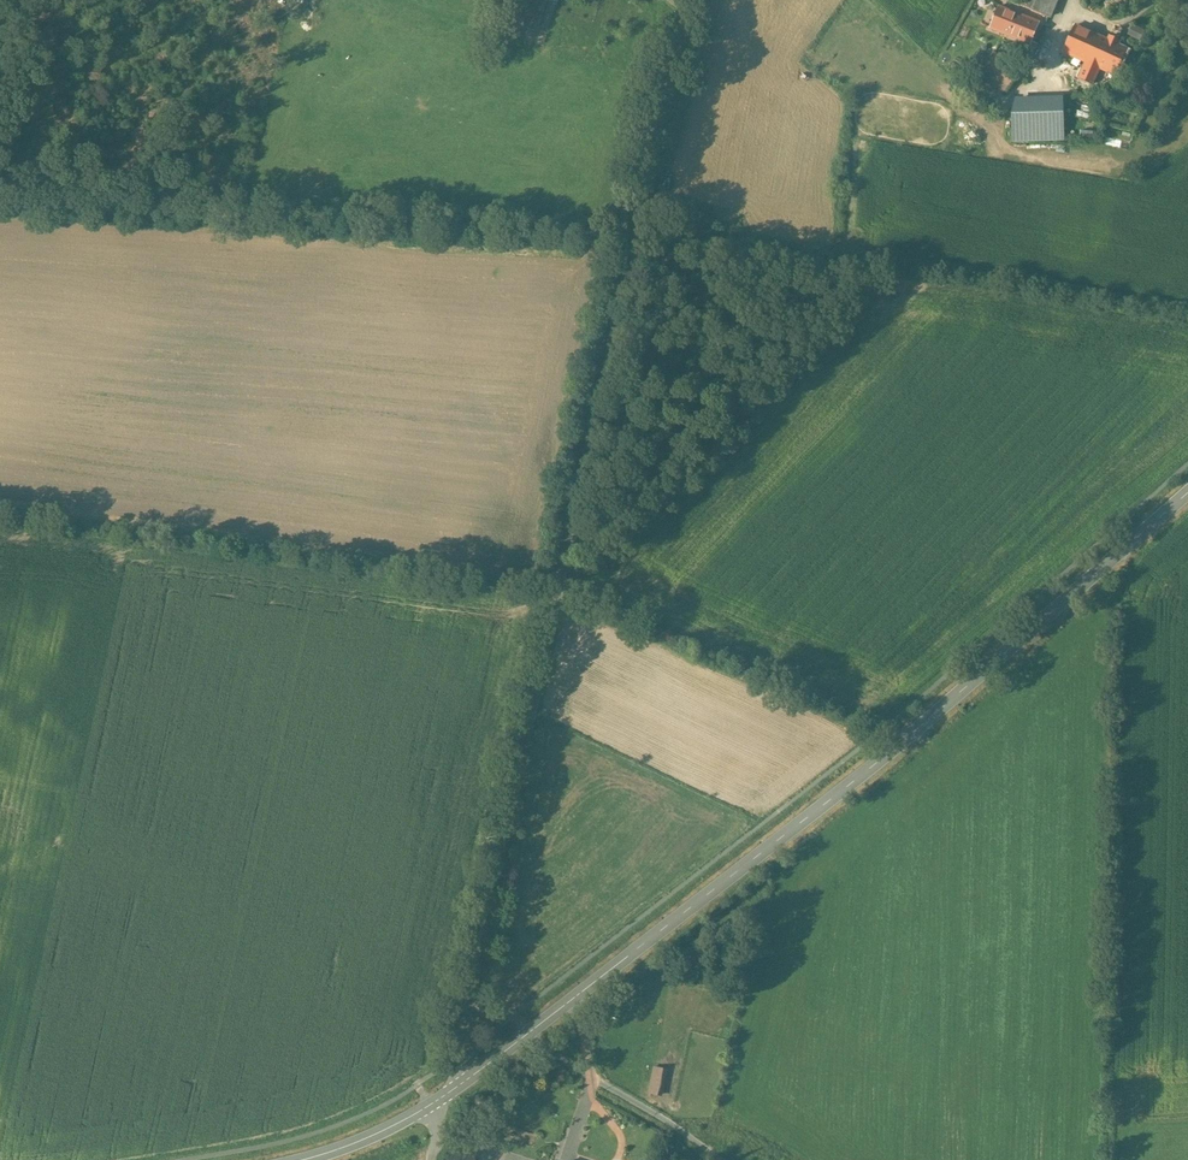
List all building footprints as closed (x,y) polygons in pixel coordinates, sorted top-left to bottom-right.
[(1016,5),(1031,11),(1042,15),(1049,18),(1056,0),(1018,0),(1016,5)] [(1028,19),(999,8),(991,28),(1013,37),(1030,44),(1031,44),(1039,24),(1038,24),(1028,19)] [(1145,31),(1133,25),(1129,34),(1140,40),(1145,31)] [(1127,50),(1075,26),(1064,52),(1087,62),(1100,67),(1116,75),(1127,50)] [(1030,44),(1013,37),(1010,46),(1029,54),(1032,44),(1031,44),(1030,44)] [(995,53),(978,76),(1005,95),(1018,76),(1010,70),(1012,66),(995,53)] [(1087,62),(1079,79),(1092,85),(1092,83),(1098,72),(1100,67),(1087,62)] [(1104,75),(1098,72),(1092,83),(1098,86),(1104,75)] [(1015,102),(1012,115),(1013,141),(1064,140),(1063,100),(1015,102)] [(675,1072),(655,1067),(649,1092),(669,1097),(675,1072)]
